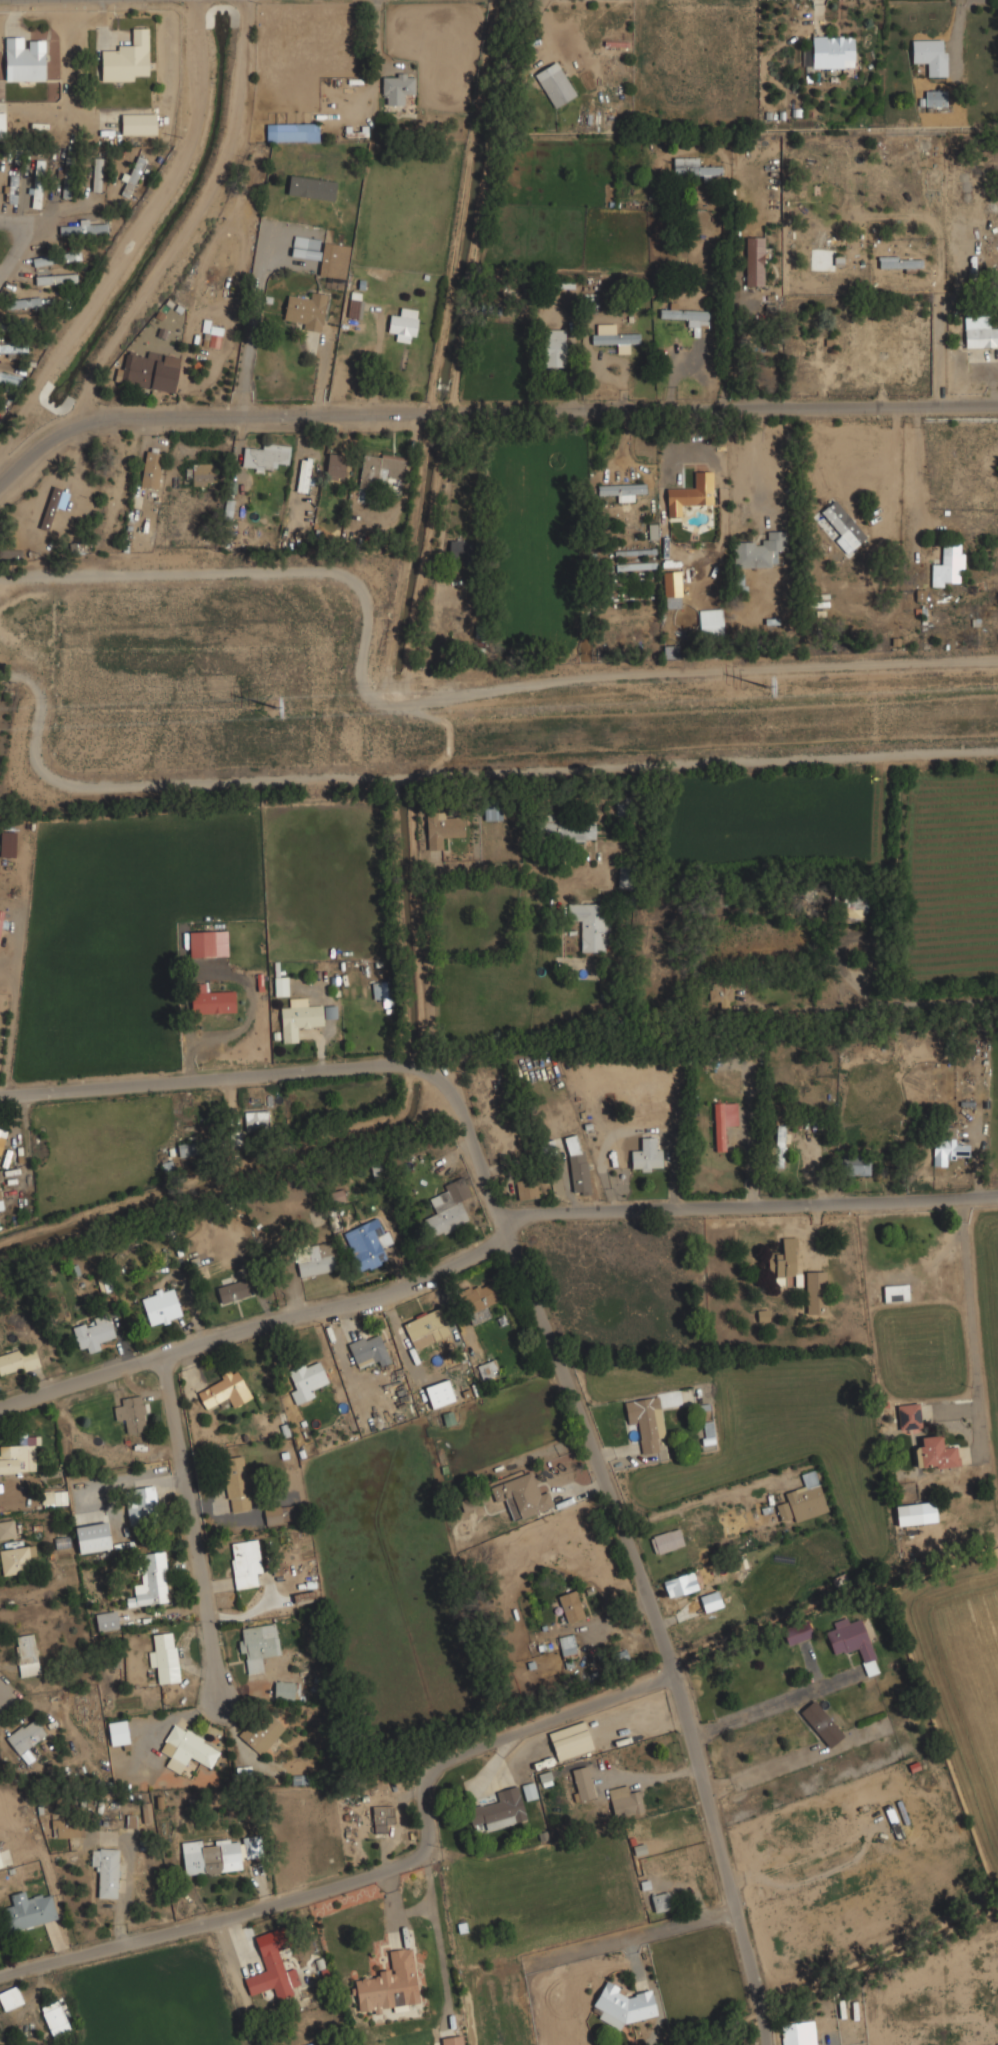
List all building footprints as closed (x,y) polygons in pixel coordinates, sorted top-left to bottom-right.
[(99,80),(149,80),(149,27),(131,27),(131,45),(118,45),(118,49),(99,49),(99,80)] [(811,54),(803,54),(803,68),(854,67),(853,36),(811,36),(811,54)] [(46,37),(4,37),(4,80),(46,80),(46,37)] [(946,39),(911,39),(911,64),(924,64),(924,76),(946,76),(946,39)] [(533,75),(555,108),(576,94),(554,61),(533,75)] [(381,73),(381,106),(404,106),(404,95),(414,95),(414,73),(381,73)] [(945,90),(924,90),(924,107),(945,107),(945,90)] [(156,113),(119,113),(119,134),(156,134),(156,113)] [(318,123),(265,123),(265,142),(318,142),(318,123)] [(72,197),(72,153),(63,153),(63,197),(72,197)] [(121,195),(131,198),(145,159),(137,156),(130,175),(123,172),(120,179),(126,181),(121,195)] [(101,192),(102,157),(93,157),(92,192),(101,192)] [(673,176),(719,175),(719,166),(697,167),(697,158),(673,158),(673,176)] [(32,208),(41,208),(41,159),(32,159),(32,208)] [(4,204),(16,204),(16,175),(4,175),(4,204)] [(59,234),(107,233),(107,220),(78,220),(78,225),(59,225),(59,234)] [(763,236),(745,236),(745,286),(763,286),(763,236)] [(350,246),(323,242),(321,250),(309,248),(310,240),(293,237),(290,256),(320,261),(318,275),(345,280),(350,246)] [(32,265),(52,264),(51,246),(31,247),(32,265)] [(80,249),(60,249),(60,260),(80,260),(80,249)] [(921,259),(878,259),(878,269),(921,269),(921,259)] [(35,284),(76,283),(76,274),(35,275),(35,284)] [(320,333),(326,294),(307,291),(306,300),(286,297),(282,319),(301,322),(300,330),(320,333)] [(348,323),(359,323),(359,292),(348,292),(348,323)] [(40,296),(3,300),(4,310),(41,306),(40,296)] [(387,332),(396,333),(395,340),(413,343),(418,310),(400,307),(399,317),(389,315),(387,332)] [(666,310),(666,317),(686,317),(686,327),(707,327),(707,310),(666,310)] [(964,315),(964,347),(997,347),(997,326),(988,326),(988,315),(964,315)] [(26,330),(27,319),(0,318),(0,329),(26,330)] [(617,344),(617,352),(629,353),(629,345),(639,345),(639,334),(615,334),(615,324),(591,324),(591,344),(617,344)] [(203,345),(218,348),(222,329),(213,327),(211,335),(205,333),(203,345)] [(565,367),(565,329),(543,329),(543,367),(565,367)] [(26,354),(26,344),(0,344),(0,354),(26,354)] [(174,392),(179,364),(162,361),(163,353),(147,350),(146,357),(126,353),(123,368),(117,367),(114,382),(174,392)] [(19,386),(21,375),(0,371),(0,382),(19,386)] [(241,465),(288,468),(289,446),(243,443),(241,465)] [(138,485),(156,489),(164,454),(146,450),(138,485)] [(345,454),(327,453),(326,478),(344,479),(345,454)] [(363,454),(359,487),(387,490),(388,481),(399,483),(398,490),(401,490),(406,458),(381,454),(380,457),(363,454)] [(314,460),(299,459),(295,491),(311,493),(314,460)] [(190,486),(214,486),(214,463),(190,463),(190,486)] [(713,504),(712,471),(694,471),(695,488),(667,489),(667,517),(682,516),(682,505),(713,504)] [(598,495),(617,495),(618,502),(634,502),(633,494),(646,494),(645,484),(598,485),(598,495)] [(38,528),(48,532),(62,489),(52,486),(38,528)] [(232,499),(224,499),(224,518),(232,518),(232,499)] [(846,554),(866,538),(836,499),(821,511),(840,536),(835,540),(846,554)] [(733,542),(734,568),(772,567),(771,550),(787,550),(786,531),(767,532),(767,542),(733,542)] [(449,560),(471,561),(472,541),(449,540),(449,560)] [(942,564),(932,564),(931,586),(943,586),(943,582),(959,582),(959,568),(964,568),(964,553),(960,553),(960,542),(942,542),(942,564)] [(21,559),(22,550),(0,549),(0,558),(21,559)] [(682,608),(680,571),(663,572),(664,609),(682,608)] [(723,636),(722,609),(699,610),(700,637),(723,636)] [(502,820),(501,808),(484,808),(484,821),(502,820)] [(442,838),(465,837),(464,816),(447,816),(447,811),(426,813),(428,850),(443,849),(442,838)] [(595,841),(595,818),(540,817),(540,840),(595,841)] [(15,858),(15,831),(0,831),(0,858),(15,858)] [(617,887),(628,888),(630,869),(619,867),(617,887)] [(843,921),(869,920),(868,895),(842,896),(843,921)] [(567,904),(568,921),(581,921),(581,952),(606,952),(605,904),(567,904)] [(215,958),(215,931),(187,931),(187,958),(215,958)] [(273,977),(273,996),(287,996),(287,977),(273,977)] [(234,1013),(234,992),(209,992),(209,983),(190,983),(190,1013),(234,1013)] [(720,1009),(731,1009),(731,986),(709,986),(709,1002),(702,1002),(702,1012),(714,1012),(714,1002),(720,1002),(720,1009)] [(289,998),(289,1008),(280,1008),(281,1043),(298,1042),(297,1028),(306,1027),(306,1020),(322,1020),(322,1006),(308,1006),(308,998),(289,998)] [(324,1019),(337,1018),(337,1006),(324,1006),(324,1019)] [(738,1126),(737,1103),(713,1103),(715,1151),(726,1151),(725,1126),(738,1126)] [(245,1130),(268,1130),(268,1111),(245,1111),(245,1130)] [(774,1167),(783,1167),(785,1125),(775,1125),(774,1167)] [(568,1155),(579,1152),(575,1134),(564,1137),(568,1155)] [(662,1167),(662,1150),(656,1150),(655,1137),(641,1137),(641,1150),(631,1150),(631,1168),(641,1168),(641,1172),(651,1172),(651,1168),(662,1167)] [(933,1166),(946,1166),(946,1159),(954,1159),(954,1156),(969,1156),(969,1145),(955,1144),(955,1139),(933,1139),(933,1166)] [(177,1144),(178,1156),(196,1155),(195,1142),(177,1144)] [(572,1194),(589,1193),(587,1154),(570,1155),(572,1194)] [(870,1175),(870,1155),(842,1154),(841,1174),(870,1175)] [(468,1224),(460,1199),(468,1196),(461,1178),(443,1184),(446,1192),(427,1198),(434,1215),(423,1219),(430,1237),(468,1224)] [(515,1180),(518,1200),(538,1198),(535,1178),(515,1180)] [(388,1260),(384,1249),(393,1245),(381,1216),(340,1233),(357,1273),(388,1260)] [(774,1286),(797,1286),(797,1237),(781,1237),(781,1252),(774,1252),(774,1286)] [(300,1277),(336,1270),(331,1242),(304,1247),(305,1252),(295,1254),(300,1277)] [(826,1314),(826,1271),(805,1271),(805,1314),(826,1314)] [(248,1298),(244,1280),(216,1286),(219,1304),(248,1298)] [(501,1300),(492,1280),(458,1296),(471,1326),(492,1317),(487,1306),(501,1300)] [(907,1285),(883,1285),(883,1302),(907,1302),(907,1285)] [(181,1318),(174,1288),(141,1297),(148,1326),(181,1318)] [(433,1331),(445,1325),(438,1308),(402,1323),(414,1350),(437,1340),(433,1331)] [(114,1336),(109,1316),(72,1325),(77,1348),(86,1346),(88,1353),(101,1350),(99,1340),(114,1336)] [(347,1343),(357,1370),(388,1359),(378,1332),(347,1343)] [(39,1367),(34,1346),(0,1353),(0,1377),(39,1367)] [(315,1397),(312,1388),(327,1382),(318,1359),(284,1372),(296,1404),(315,1397)] [(493,1376),(488,1362),(477,1366),(482,1380),(493,1376)] [(205,1409),(228,1399),(231,1407),(250,1399),(238,1370),(195,1389),(205,1409)] [(114,1420),(125,1419),(126,1433),(146,1431),(142,1395),(121,1397),(122,1408),(113,1409),(114,1420)] [(641,1454),(658,1452),(656,1440),(664,1439),(659,1396),(624,1400),(626,1424),(637,1422),(641,1454)] [(899,1430),(921,1428),(919,1403),(896,1405),(899,1430)] [(713,1443),(713,1421),(703,1421),(703,1443),(713,1443)] [(35,1473),(35,1434),(17,1434),(17,1445),(0,1445),(0,1473),(35,1473)] [(957,1445),(944,1446),(944,1435),(918,1436),(919,1468),(958,1467),(957,1445)] [(227,1513),(249,1511),(245,1456),(223,1458),(227,1513)] [(828,1511),(814,1470),(799,1475),(802,1486),(783,1492),(786,1503),(775,1506),(779,1518),(791,1514),(794,1522),(828,1511)] [(553,1508),(547,1488),(536,1491),(530,1472),(490,1484),(496,1503),(505,1500),(512,1521),(553,1508)] [(129,1525),(159,1521),(155,1486),(125,1490),(129,1525)] [(41,1506),(66,1506),(66,1491),(41,1491),(41,1506)] [(935,1523),(934,1502),(895,1504),(896,1525),(935,1523)] [(263,1507),(264,1524),(294,1522),(292,1504),(263,1507)] [(15,1537),(13,1519),(0,1521),(0,1540),(15,1537)] [(78,1555),(112,1548),(106,1521),(72,1528),(78,1555)] [(684,1546),(678,1528),(649,1537),(654,1555),(684,1546)] [(261,1574),(257,1540),(229,1543),(234,1589),(255,1587),(254,1574),(261,1574)] [(1,1575),(29,1572),(28,1559),(36,1558),(35,1545),(0,1550),(0,1567),(1,1575)] [(133,1555),(138,1598),(126,1599),(127,1606),(169,1602),(164,1551),(133,1555)] [(698,1590),(693,1572),(662,1581),(668,1599),(698,1590)] [(705,1612),(722,1607),(717,1590),(700,1596),(705,1612)] [(564,1622),(582,1618),(576,1591),(558,1595),(564,1622)] [(119,1629),(115,1610),(95,1614),(98,1633),(119,1629)] [(862,1619),(850,1623),(847,1616),(831,1621),(834,1629),(824,1632),(832,1656),(855,1648),(865,1677),(879,1672),(862,1619)] [(280,1657),(275,1623),(236,1629),(243,1674),(263,1672),(262,1659),(280,1657)] [(155,1652),(147,1653),(149,1668),(156,1667),(158,1685),(180,1682),(174,1632),(153,1634),(155,1652)] [(39,1675),(34,1634),(14,1636),(19,1677),(39,1675)] [(577,1658),(572,1634),(557,1637),(562,1661),(577,1658)] [(630,1661),(626,1649),(611,1654),(614,1666),(630,1661)] [(274,1699),(292,1699),(292,1683),(274,1683),(274,1699)] [(829,1748),(844,1735),(813,1699),(798,1712),(829,1748)] [(260,1756),(285,1728),(262,1708),(238,1737),(260,1756)] [(48,1735),(32,1716),(5,1739),(21,1758),(48,1735)] [(107,1721),(108,1745),(129,1744),(128,1721),(107,1721)] [(592,1749),(583,1721),(547,1733),(556,1761),(592,1749)] [(210,1768),(220,1748),(173,1724),(159,1752),(169,1757),(164,1766),(181,1775),(189,1757),(210,1768)] [(596,1798),(587,1765),(568,1770),(576,1803),(596,1798)] [(526,1801),(537,1797),(533,1781),(521,1785),(526,1801)] [(629,1793),(627,1785),(607,1789),(614,1818),(644,1812),(639,1791),(629,1793)] [(526,1821),(519,1786),(495,1790),(498,1802),(467,1808),(471,1826),(483,1824),(484,1830),(526,1821)] [(140,1804),(144,1823),(153,1822),(150,1802),(140,1804)] [(884,1808),(897,1840),(903,1838),(890,1805),(884,1808)] [(390,1806),(372,1806),(372,1833),(390,1833),(390,1806)] [(136,1815),(127,1815),(126,1828),(135,1828),(136,1815)] [(54,1823),(54,1837),(74,1837),(74,1823),(54,1823)] [(242,1871),(241,1859),(260,1857),(258,1835),(181,1843),(184,1877),(242,1871)] [(117,1848),(91,1848),(91,1869),(99,1869),(99,1898),(117,1898),(117,1848)] [(50,1893),(27,1898),(25,1890),(9,1894),(11,1905),(0,1908),(0,1912),(5,1932),(57,1920),(50,1893)] [(650,1896),(654,1913),(672,1909),(668,1891),(650,1896)] [(357,2015),(410,2010),(410,2004),(418,2003),(413,1947),(389,1950),(391,1973),(353,1977),(357,2015)] [(275,2000),(297,1994),(284,1948),(259,1955),(264,1972),(243,1978),(248,1996),(272,1990),(275,2000)] [(656,2015),(651,1991),(626,1997),(620,1994),(618,1987),(605,1981),(588,2013),(620,2029),(622,2023),(656,2015)] [(15,1985),(0,1992),(0,2003),(4,2012),(23,2003),(15,1985)] [(51,2038),(71,2030),(59,1999),(39,2007),(51,2038)] [(813,2022),(781,2022),(781,2044),(813,2044),(813,2022)] [(462,2035),(441,2037),(442,2044),(463,2044),(462,2035)]
